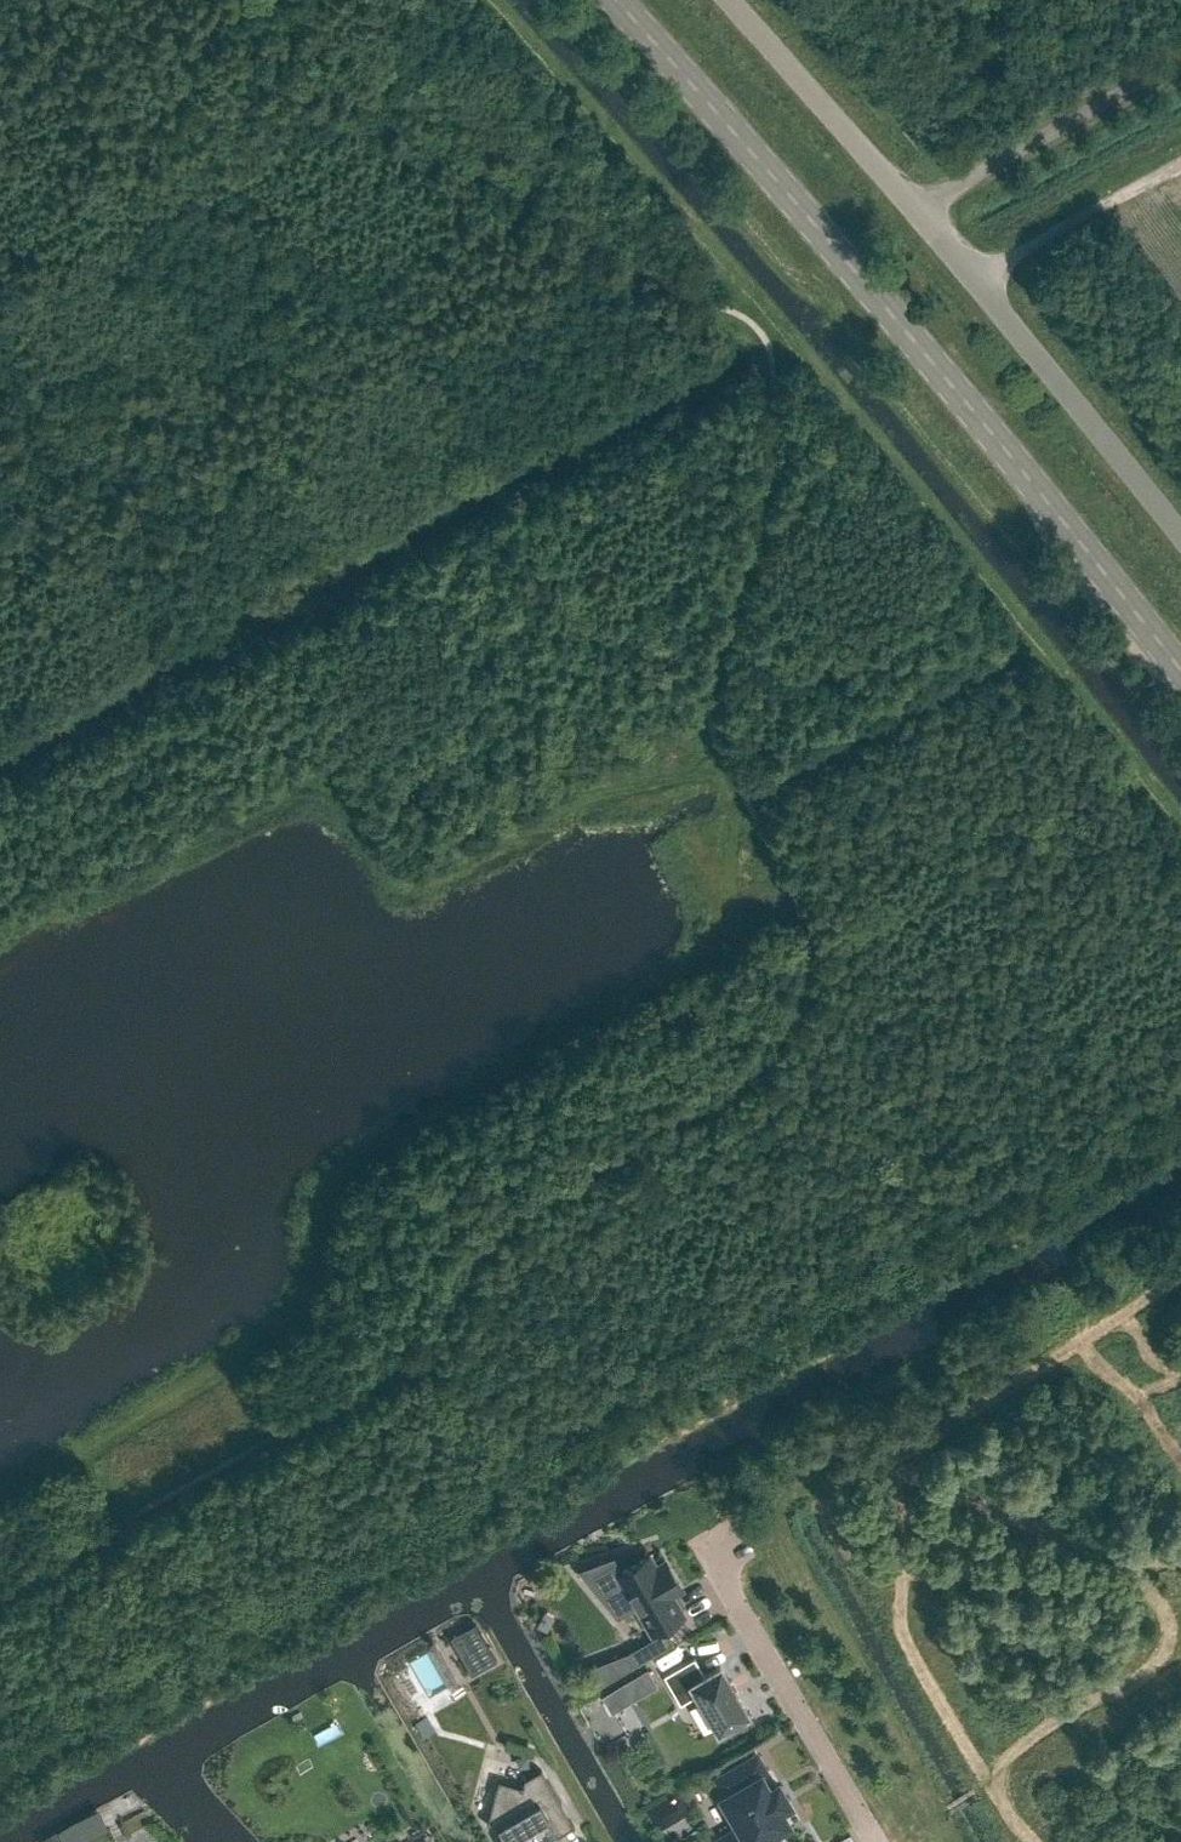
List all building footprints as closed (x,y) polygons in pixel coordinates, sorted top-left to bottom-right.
[(613,1563),(595,1573),(619,1615),(617,1616),(618,1617),(637,1607),(651,1632),(683,1613),(675,1599),(684,1593),(665,1560),(655,1565),(649,1555),(619,1572),(613,1563)] [(666,1629),(628,1651),(636,1664),(674,1642),(666,1629)] [(718,1730),(748,1713),(720,1665),(704,1674),(694,1657),(664,1675),(680,1703),(697,1693),(718,1730)] [(647,1668),(617,1686),(627,1703),(657,1685),(647,1668)] [(715,1841),(753,1841),(773,1830),(788,1822),(780,1808),(789,1803),(785,1796),(783,1797),(779,1791),(782,1789),(778,1783),(769,1789),(761,1776),(764,1775),(762,1771),(760,1772),(755,1762),(756,1761),(754,1758),(718,1779),(726,1794),(723,1796),(741,1827),(715,1841)] [(540,1815),(561,1803),(541,1768),(524,1778),(523,1783),(520,1782),(519,1785),(498,1779),(487,1823),(488,1824),(489,1822),(497,1824),(501,1830),(498,1840),(499,1841),(555,1841),(540,1815)] [(660,1822),(685,1808),(676,1791),(651,1805),(660,1822)] [(753,1841),(780,1841),(773,1830),(753,1841)] [(55,1832),(49,1835),(53,1841),(60,1841),(55,1832)]
